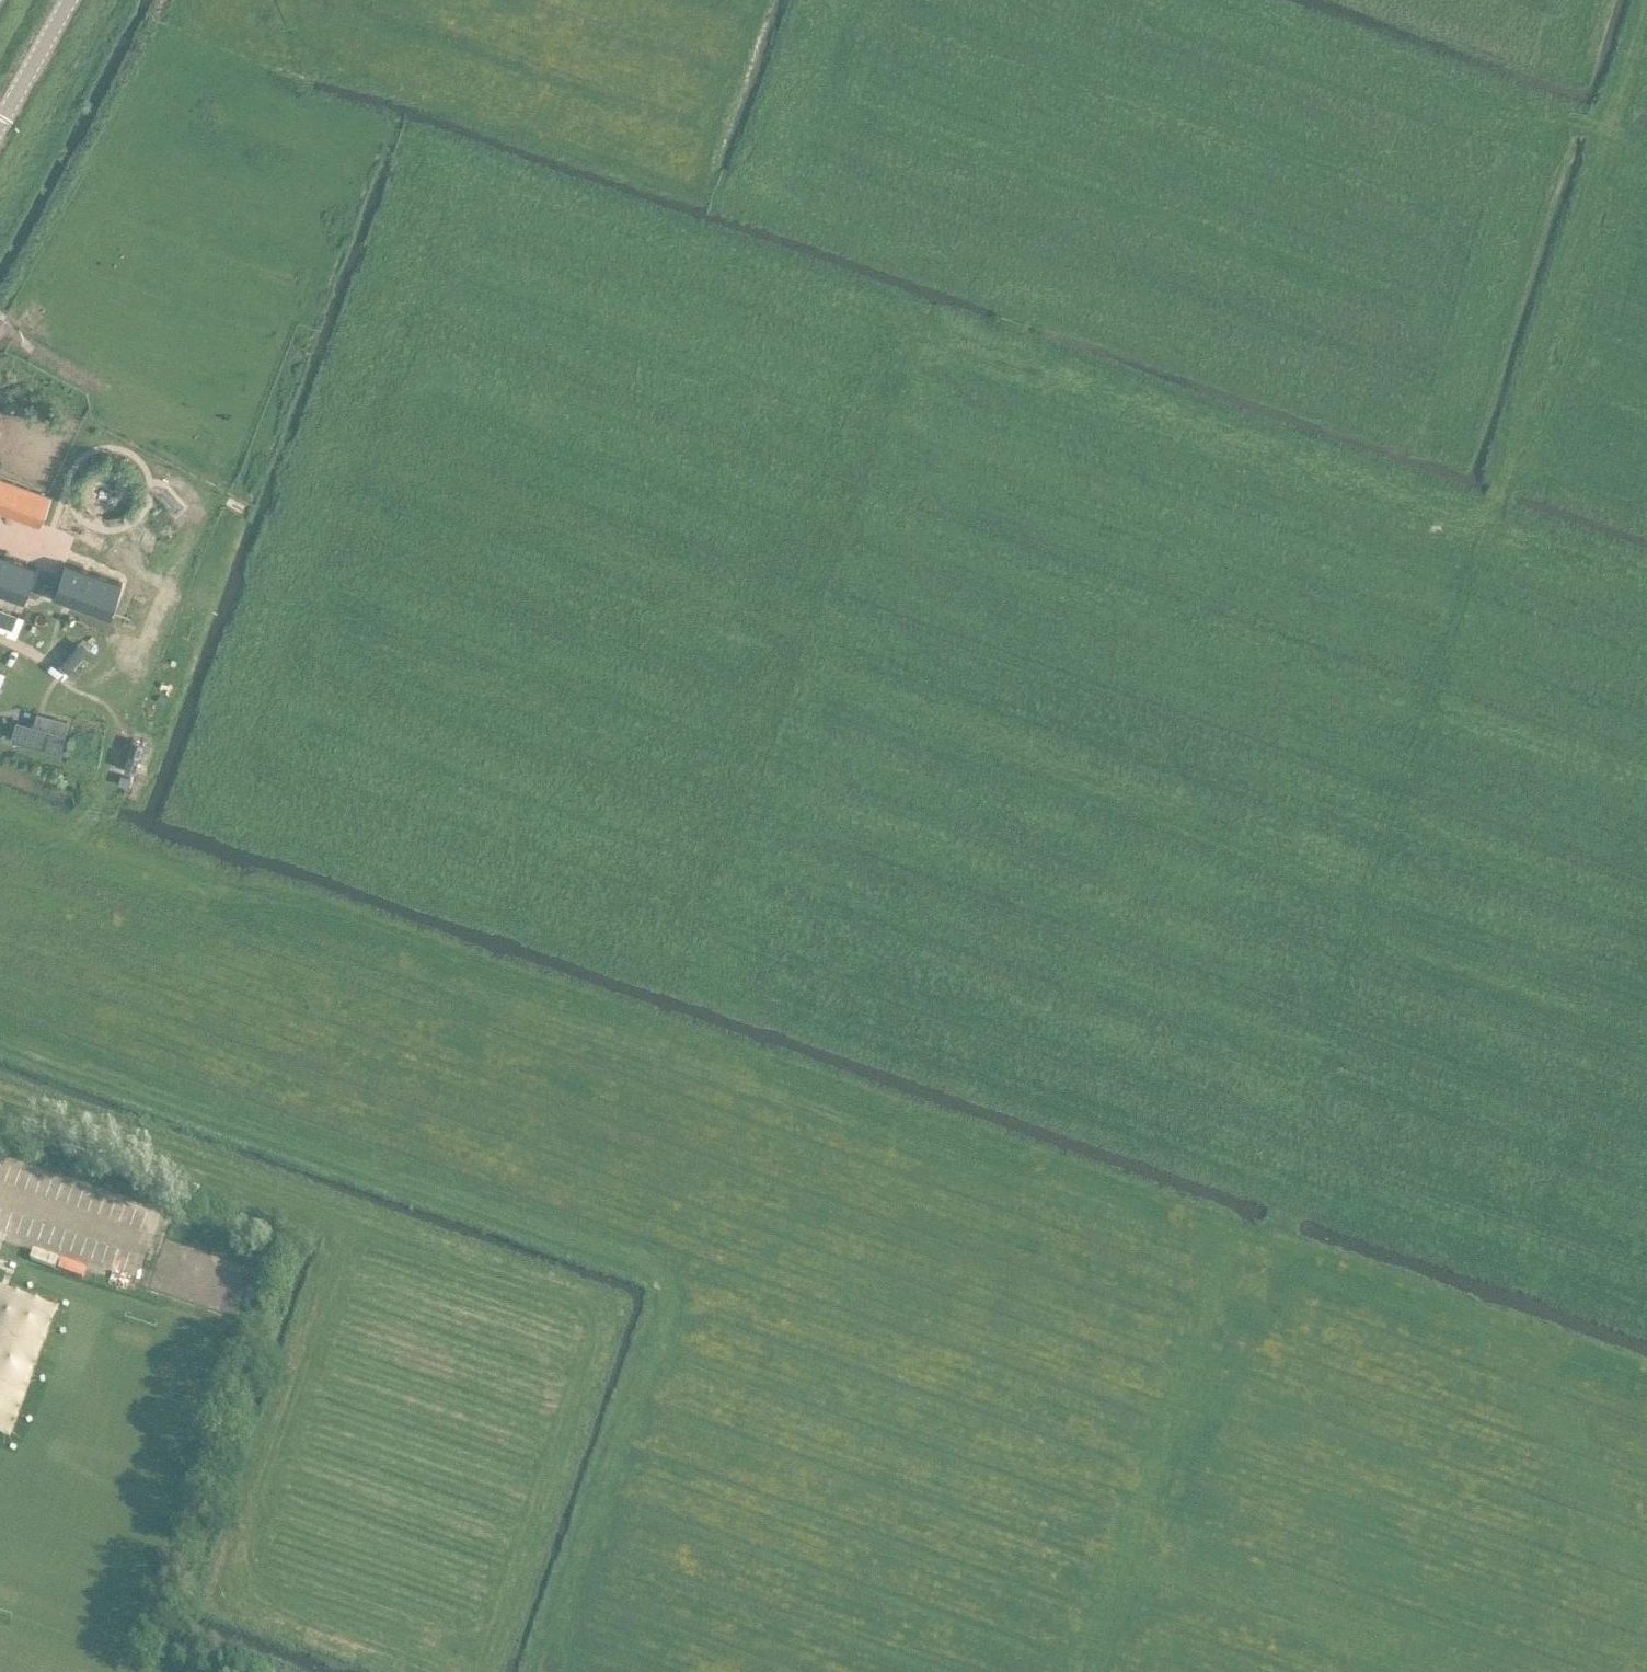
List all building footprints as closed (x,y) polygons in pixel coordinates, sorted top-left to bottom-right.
[(134,491),(134,490),(132,481),(128,474),(124,471),(120,469),(114,467),(109,467),(105,467),(100,469),(97,471),(93,475),(89,482),(87,490),(89,498),(93,505),(99,510),(103,512),(109,513),(112,513),(119,512),(124,509),(127,507),(130,503),(132,500),(134,491)] [(40,522),(51,493),(0,474),(0,507),(40,522)] [(13,595),(23,599),(24,598),(16,595),(19,586),(28,562),(36,565),(36,563),(0,550),(0,591),(13,595)] [(64,559),(51,594),(82,605),(99,611),(109,615),(109,613),(102,610),(105,602),(113,578),(121,581),(122,579),(64,559)] [(16,719),(12,737),(58,749),(66,720),(49,715),(45,727),(16,719)]
